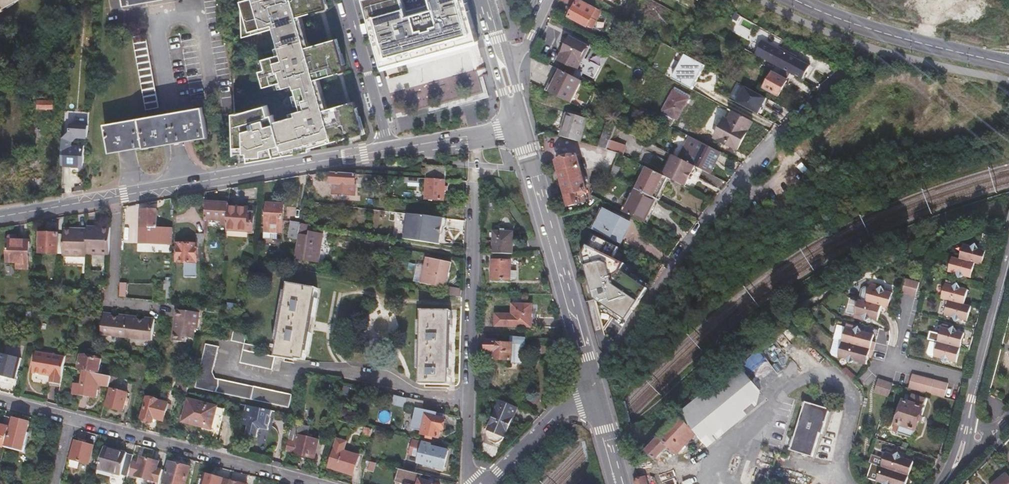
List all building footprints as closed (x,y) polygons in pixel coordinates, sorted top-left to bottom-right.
[(20,0),(0,0),(0,11),(20,0)] [(245,28),(278,22),(283,48),(263,51),(265,62),(259,63),(262,79),(281,76),(282,82),(292,80),(296,106),(290,107),(290,111),(274,114),(273,107),(269,107),(267,97),(233,102),(235,150),(248,150),(248,160),(311,149),(310,145),(362,132),(353,101),(325,109),(316,78),(345,70),(336,38),(310,45),(307,46),(298,16),(302,15),(327,8),(325,0),(244,0),(245,28)] [(382,67),(479,40),(468,0),(433,0),(434,3),(408,10),(405,0),(364,0),(382,67)] [(574,4),(568,16),(585,26),(595,8),(580,0),(567,0),(574,4)] [(307,46),(310,45),(302,15),(298,16),(307,46)] [(741,16),(734,31),(747,37),(754,23),(741,16)] [(764,34),(780,43),(781,39),(780,39),(766,31),(764,34)] [(148,32),(135,34),(147,108),(160,106),(148,32)] [(724,39),(714,34),(708,46),(717,51),(724,39)] [(777,47),(780,43),(764,34),(761,40),(757,47),(753,54),(772,64),(775,59),(793,69),(803,74),(807,65),(777,47)] [(558,60),(554,67),(555,68),(573,77),(576,70),(581,62),(579,61),(587,45),(569,36),(557,59),(558,60)] [(757,47),(761,40),(756,37),(752,44),(757,47)] [(680,52),(685,43),(679,39),(674,49),(680,52)] [(753,54),(757,47),(752,44),(748,51),(753,54)] [(703,65),(683,55),(670,78),(690,89),(703,65)] [(583,63),(581,62),(576,70),(593,78),(599,66),(585,59),(583,63)] [(787,73),(790,74),(793,69),(775,59),(772,64),(773,65),(787,73)] [(784,79),(787,73),(773,65),(761,87),(776,95),(785,79),(784,79)] [(555,68),(544,90),(571,103),(582,81),(573,77),(555,68)] [(692,96),(675,87),(674,90),(690,99),(692,96)] [(766,99),(744,87),(736,103),(758,115),(761,108),(760,108),(762,105),(763,105),(766,99)] [(678,121),(690,99),(674,90),(662,112),(676,120),(678,121)] [(46,96),(39,96),(39,108),(54,108),(54,101),(46,100),(46,96)] [(161,113),(107,122),(112,149),(117,148),(126,147),(146,144),(146,146),(176,141),(210,135),(205,105),(172,111),(161,113)] [(737,150),(752,122),(729,109),(714,138),(737,150)] [(566,111),(559,136),(579,142),(587,117),(566,111)] [(672,126),(676,120),(662,112),(658,120),(672,126)] [(222,113),(213,115),(214,125),(224,123),(222,113)] [(611,122),(608,121),(598,147),(606,149),(615,125),(611,122)] [(65,123),(63,164),(82,165),(84,145),(74,145),(75,138),(78,136),(89,136),(90,125),(65,123)] [(701,168),(711,172),(722,151),(691,136),(680,157),(697,165),(701,168)] [(607,174),(619,154),(613,152),(607,160),(600,157),(594,168),(600,171),(607,174)] [(669,178),(686,187),(691,178),(693,173),(697,165),(680,157),(674,154),(663,175),(669,178)] [(576,155),(556,161),(568,207),(585,202),(583,195),(586,193),(576,155)] [(427,179),(445,180),(446,168),(426,166),(425,179),(427,179)] [(637,190),(657,200),(669,178),(663,175),(655,171),(648,168),(637,190)] [(356,174),(332,172),(331,183),(333,184),(332,194),(354,196),(356,174)] [(411,178),(405,177),(404,185),(420,186),(420,178),(411,178)] [(445,187),(445,180),(427,179),(426,200),(444,201),(445,190),(445,187)] [(646,224),(657,200),(637,190),(625,213),(646,224)] [(229,205),(206,203),(205,221),(208,221),(221,222),(221,226),(227,227),(229,206),(229,205)] [(283,205),(265,204),(262,240),(276,241),(276,235),(281,236),(283,205)] [(227,227),(226,239),(239,239),(240,233),(252,234),(254,218),(248,217),(249,208),(229,206),(227,227)] [(157,209),(141,209),(141,242),(172,243),(172,228),(156,228),(157,209)] [(604,211),(594,230),(612,239),(620,243),(630,224),(604,211)] [(444,219),(407,214),(404,241),(438,245),(441,228),(443,229),(444,227),(445,221),(444,219)] [(65,217),(56,219),(56,234),(63,234),(64,229),(65,217)] [(287,238),(298,240),(300,225),(289,224),(287,238)] [(298,240),(294,267),(301,269),(303,261),(317,263),(321,236),(308,234),(307,237),(305,237),(306,226),(300,225),(298,240)] [(86,254),(103,254),(104,227),(86,227),(86,229),(86,254)] [(62,254),(62,256),(86,257),(86,254),(86,229),(64,229),(63,234),(62,254)] [(493,230),(493,253),(511,254),(512,254),(513,230),(493,230)] [(579,252),(591,296),(596,302),(615,315),(622,319),(644,286),(618,268),(621,263),(611,257),(617,245),(593,233),(579,252)] [(63,234),(56,234),(42,234),(41,254),(62,254),(63,234)] [(197,257),(204,256),(204,236),(197,236),(197,246),(177,246),(176,267),(185,267),(185,282),(196,282),(197,257)] [(29,268),(29,241),(21,241),(20,238),(11,238),(8,241),(8,262),(18,262),(18,268),(29,268)] [(981,266),(985,251),(978,249),(975,245),(971,247),(962,244),(958,259),(951,257),(947,273),(955,275),(958,280),(963,277),(970,279),(974,264),(981,266)] [(385,270),(387,259),(388,253),(382,252),(379,269),(385,270)] [(511,254),(493,253),(492,280),(510,280),(510,271),(511,254)] [(441,293),(458,296),(459,289),(445,286),(449,264),(424,259),(423,266),(417,265),(413,281),(443,288),(441,293)] [(919,284),(905,281),(901,294),(915,297),(919,284)] [(277,345),(274,356),(277,356),(296,360),(296,358),(303,359),(319,288),(291,282),(289,292),(285,291),(273,344),(277,345)] [(963,306),(967,291),(960,289),(957,283),(952,287),(944,285),(940,300),(947,301),(943,316),(952,318),(955,323),(960,320),(966,322),(970,308),(963,306)] [(869,288),(868,289),(865,303),(856,301),(853,315),(860,317),(863,321),(863,322),(868,319),(876,321),(880,307),(888,309),(892,295),(884,292),(882,289),(872,286),(869,288)] [(865,303),(868,289),(866,288),(860,290),(856,301),(865,303)] [(853,315),(856,301),(848,299),(844,313),(853,315)] [(604,332),(615,315),(596,302),(604,332)] [(531,327),(531,304),(511,303),(511,314),(494,314),(494,326),(531,327)] [(447,384),(450,311),(420,310),(420,321),(416,321),(416,333),(419,334),(419,339),(416,339),(415,369),(418,369),(418,383),(447,384)] [(199,313),(175,311),(172,341),(185,343),(186,338),(193,339),(194,329),(197,329),(199,313)] [(113,313),(105,312),(102,333),(154,339),(156,318),(146,317),(146,319),(138,318),(139,316),(124,314),(124,317),(113,316),(113,313)] [(95,319),(85,317),(84,324),(94,326),(95,319)] [(841,344),(844,328),(835,326),(832,340),(833,341),(841,344)] [(956,364),(964,335),(956,333),(954,327),(949,330),(940,328),(933,357),(941,360),(943,366),(949,362),(956,364)] [(230,342),(243,345),(246,331),(233,328),(230,342)] [(872,343),(874,336),(860,332),(858,328),(854,331),(844,328),(837,358),(846,361),(848,365),(854,362),(867,366),(868,359),(872,360),(876,344),(872,343)] [(525,337),(511,336),(511,343),(497,343),(497,342),(486,341),(485,351),(491,352),(491,361),(523,363),(525,337)] [(837,358),(841,344),(833,341),(829,354),(831,357),(837,358)] [(277,356),(274,356),(257,352),(258,348),(243,345),(239,362),(274,370),(277,356)] [(216,348),(203,346),(194,389),(287,409),(290,395),(217,380),(211,372),(216,348)] [(64,366),(65,357),(54,355),(54,356),(47,355),(47,354),(36,352),(33,373),(50,376),(49,382),(61,384),(64,366)] [(0,354),(0,380),(5,381),(6,377),(15,379),(20,358),(0,354)] [(76,368),(79,369),(97,373),(100,358),(92,356),(91,358),(79,355),(76,368)] [(105,387),(108,376),(97,373),(79,369),(76,384),(71,383),(69,394),(94,398),(96,385),(105,387)] [(759,391),(743,372),(717,392),(683,419),(698,439),(759,391)] [(910,387),(946,396),(948,385),(913,375),(910,387)] [(875,391),(890,396),(895,383),(880,378),(875,391)] [(126,391),(109,387),(104,406),(122,410),(126,391)] [(912,438),(926,399),(907,393),(894,431),(912,438)] [(404,403),(406,397),(394,394),(393,400),(404,403)] [(168,404),(147,398),(142,418),(153,421),(154,418),(164,421),(168,404)] [(406,406),(416,408),(421,409),(422,402),(408,398),(406,406)] [(224,409),(187,399),(182,421),(199,426),(198,432),(213,435),(215,429),(218,430),(224,409)] [(504,436),(516,407),(498,399),(486,429),(504,436)] [(822,434),(829,410),(805,402),(789,450),(811,458),(819,433),(822,434)] [(248,421),(247,426),(245,434),(255,437),(257,430),(260,428),(267,429),(271,410),(246,405),(244,412),(242,419),(248,421)] [(442,418),(443,414),(421,409),(416,408),(411,429),(421,430),(421,434),(437,438),(439,430),(441,430),(444,418),(442,418)] [(0,423),(0,446),(4,447),(5,443),(12,417),(6,415),(3,424),(0,423)] [(30,422),(12,417),(5,443),(23,448),(30,422)] [(693,434),(675,417),(644,450),(652,458),(665,445),(674,454),(693,434)] [(290,423),(285,449),(293,451),(293,452),(313,457),(317,440),(307,438),(309,427),(290,423)] [(370,438),(372,429),(364,427),(362,436),(370,438)] [(433,447),(434,444),(413,439),(409,453),(418,456),(417,463),(422,464),(422,465),(442,470),(448,451),(433,447)] [(92,445),(76,440),(71,458),(88,463),(92,445)] [(347,443),(335,440),(328,467),(354,474),(359,454),(345,451),(347,443)] [(127,473),(133,454),(106,447),(101,466),(127,473)] [(884,456),(886,449),(876,447),(874,454),(884,456)] [(160,450),(153,449),(151,458),(141,455),(138,463),(134,461),(130,474),(158,482),(161,470),(157,468),(159,461),(157,460),(160,450)] [(913,460),(905,458),(903,453),(898,455),(886,452),(877,480),(887,483),(905,483),(913,460)] [(161,483),(184,483),(189,466),(179,463),(180,459),(170,457),(169,461),(168,461),(161,483)] [(772,469),(761,465),(755,481),(764,483),(767,483),(772,469)] [(422,479),(423,477),(399,470),(395,481),(405,483),(440,483),(422,479)] [(231,481),(224,479),(224,478),(207,473),(204,483),(230,483),(231,481)] [(993,483),(1008,483),(1008,476),(1007,473),(993,483)]
